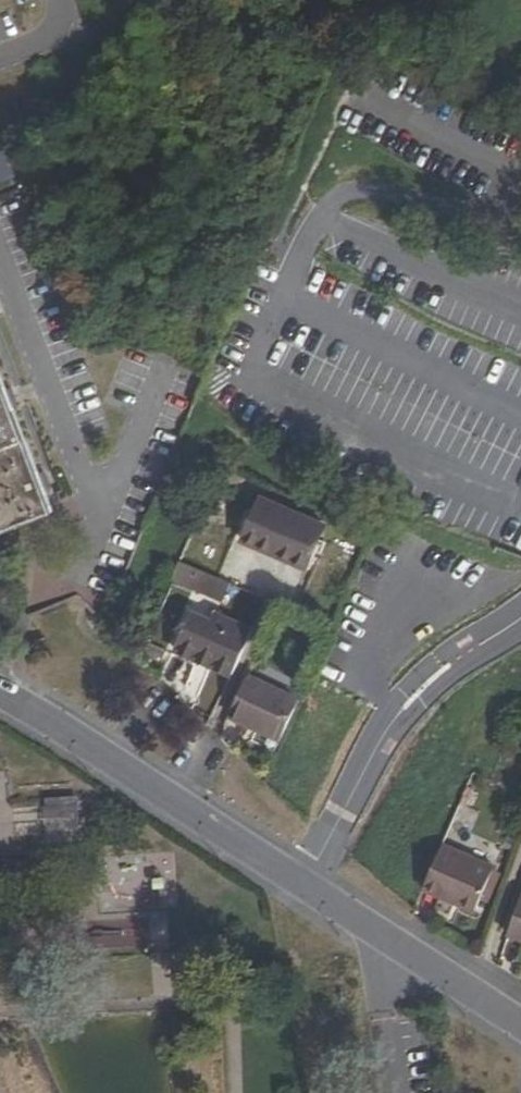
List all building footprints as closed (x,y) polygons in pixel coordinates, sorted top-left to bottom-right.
[(17,178),(11,150),(0,152),(0,181),(17,178)] [(9,534),(56,515),(0,374),(0,511),(9,534)] [(311,572),(328,528),(262,501),(245,545),(311,572)] [(183,561),(175,581),(224,599),(232,579),(183,561)] [(210,627),(212,623),(192,616),(177,651),(201,662),(205,655),(199,652),(210,627)] [(210,627),(249,644),(252,632),(215,617),(212,623),(210,627)] [(238,669),(249,644),(210,627),(199,652),(205,655),(238,669)] [(234,677),(238,669),(205,655),(201,662),(234,677)] [(251,677),(232,717),(287,741),(303,700),(251,677)] [(50,835),(84,834),(83,795),(49,796),(50,835)] [(444,842),(424,889),(455,903),(458,897),(479,906),(496,867),(444,842)] [(458,897),(455,903),(476,912),(479,906),(458,897)] [(511,942),(520,946),(520,909),(511,942)]
